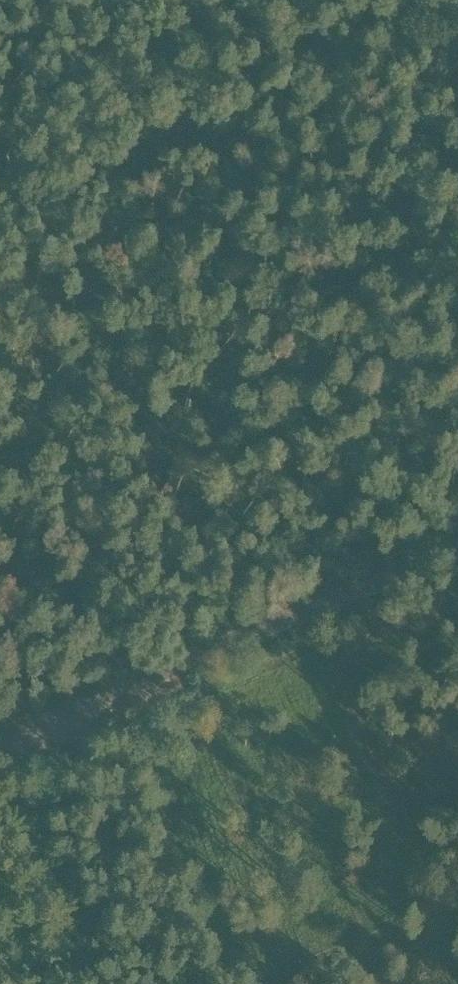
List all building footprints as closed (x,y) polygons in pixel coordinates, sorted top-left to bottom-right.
[(309,968),(292,983),(318,983),(309,968)]
